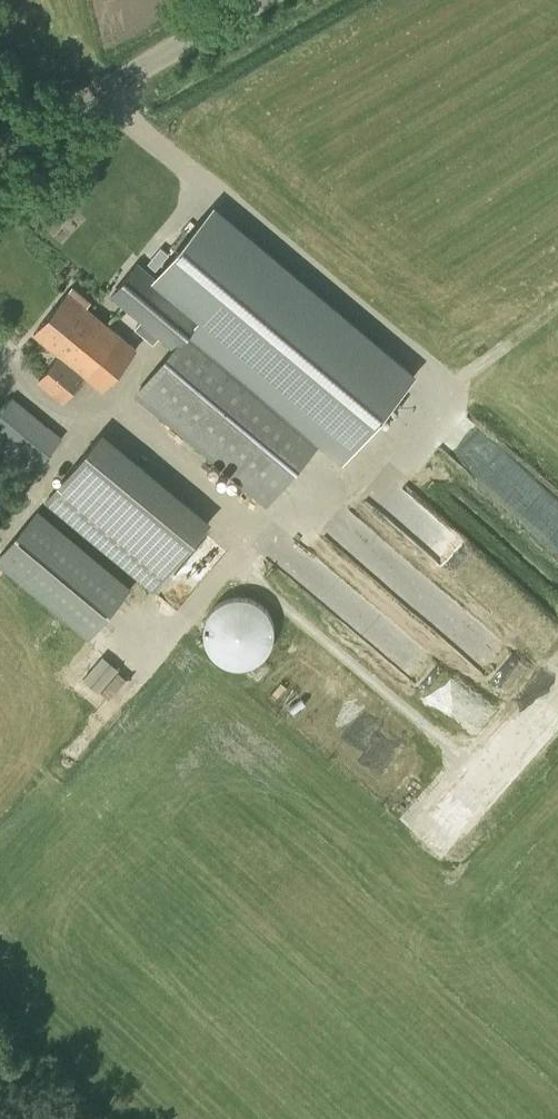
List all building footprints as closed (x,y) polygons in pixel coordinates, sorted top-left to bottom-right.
[(215,203),(154,274),(138,261),(110,295),(141,320),(136,327),(146,336),(154,342),(160,336),(179,351),(144,393),(272,500),(319,443),(342,463),(417,373),(215,203)] [(88,306),(93,300),(74,285),(34,333),(60,354),(38,381),(64,402),(86,375),(103,390),(138,347),(88,306)] [(0,412),(0,450),(31,475),(63,437),(14,396),(0,412)] [(46,501),(153,591),(209,524),(100,434),(46,501)] [(39,511),(0,558),(0,560),(91,637),(131,588),(39,511)] [(211,610),(209,612),(208,614),(207,617),(206,619),(205,621),(205,624),(204,627),(204,631),(204,635),(205,637),(205,640),(206,643),(208,648),(210,651),(212,654),(215,657),(219,660),(221,661),(225,663),(229,665),(234,666),(237,666),(241,666),(245,666),(248,665),(252,664),(255,663),(260,660),(263,658),(264,657),(266,655),(268,652),(270,649),(272,645),(273,642),(274,638),(275,635),(275,632),(275,629),(275,626),(275,624),(274,620),(273,618),(271,614),(270,612),(269,610),(266,607),(264,605),(262,603),(259,601),(257,600),(253,598),(251,597),(249,596),(246,596),(243,595),(240,595),(238,595),(234,596),(232,596),(229,597),(227,598),(225,598),(222,600),(219,602),(217,603),(215,605),(213,607),(211,610)] [(87,674),(112,696),(132,673),(106,651),(87,674)] [(532,757),(557,730),(557,680),(507,733),(532,757)]
